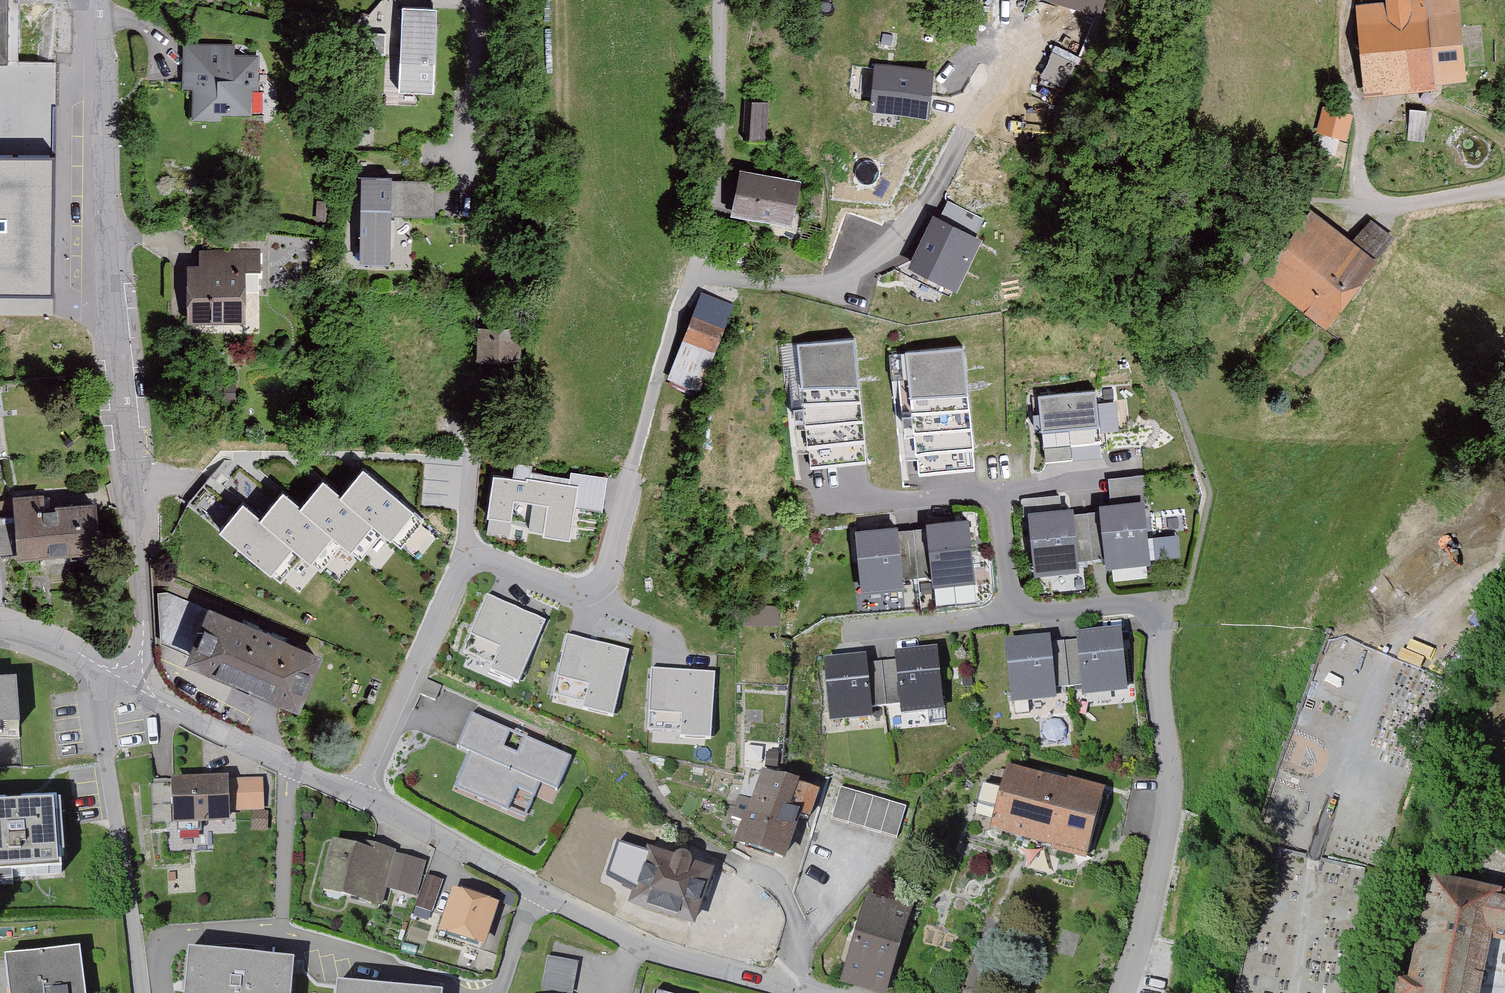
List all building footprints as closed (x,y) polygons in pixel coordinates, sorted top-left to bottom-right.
[(1098,10),(1101,0),(1063,0),(1098,10)] [(1465,75),(1457,0),(1452,0),(1423,3),(1424,12),(1408,14),(1407,0),(1390,0),(1392,16),(1356,20),(1364,86),(1465,75)] [(437,8),(402,7),(399,91),(433,93),(437,8)] [(386,40),(353,38),(352,53),(385,54),(386,40)] [(189,47),(188,95),(192,95),(192,119),(216,120),(216,113),(247,114),(248,83),(254,83),(254,59),(232,58),(232,48),(189,47)] [(874,107),(925,112),(930,73),(878,67),(874,107)] [(0,83),(0,297),(53,297),(52,160),(54,83),(0,83)] [(1320,151),(1336,155),(1340,137),(1346,138),(1351,115),(1342,113),(1344,105),(1331,102),(1329,111),(1326,110),(1321,133),(1324,133),(1320,151)] [(751,142),(767,143),(770,104),(754,103),(751,142)] [(1423,141),(1426,111),(1411,109),(1408,140),(1423,141)] [(798,183),(747,173),(747,171),(740,170),(731,214),(771,223),(773,216),(791,220),(798,183)] [(392,180),(392,177),(361,177),(359,262),(390,263),(391,209),(391,198),(392,180)] [(435,210),(436,181),(405,181),(405,198),(391,198),(391,209),(435,210)] [(983,219),(949,202),(940,220),(974,237),(983,219)] [(1339,232),(1317,214),(1267,276),(1328,324),(1331,321),(1325,316),(1367,263),(1364,260),(1370,253),(1392,237),(1370,220),(1348,248),(1335,238),(1339,232)] [(940,220),(937,219),(913,268),(954,288),(978,239),(974,237),(940,220)] [(240,291),(259,291),(259,259),(235,259),(235,253),(204,253),(204,269),(192,269),(192,318),(240,318),(240,291)] [(703,298),(673,377),(698,387),(729,308),(703,298)] [(514,352),(514,328),(479,328),(479,359),(514,360),(514,358),(518,358),(519,352),(514,352)] [(801,388),(859,382),(854,337),(797,343),(797,344),(801,388)] [(801,388),(797,344),(781,345),(783,372),(790,371),(793,406),(803,405),(801,388)] [(910,396),(967,390),(963,345),(889,354),(892,379),(908,377),(910,396)] [(860,397),(859,382),(801,388),(803,403),(860,397)] [(215,401),(233,401),(233,386),(215,386),(215,401)] [(1042,430),(1099,424),(1095,389),(1038,395),(1041,426),(1042,430)] [(969,405),(967,390),(910,396),(912,411),(969,405)] [(862,418),(860,397),(803,403),(803,405),(793,406),(794,416),(804,415),(805,424),(862,418)] [(971,426),(969,405),(912,411),(912,413),(902,414),(903,424),(913,423),(914,432),(971,426)] [(864,439),(862,418),(805,424),(810,465),(866,459),(864,439)] [(1099,424),(1042,430),(1045,459),(1101,454),(1100,439),(1099,424)] [(973,446),(971,426),(914,432),(919,473),(974,467),(973,446)] [(424,522),(363,470),(341,497),(383,532),(402,548),(424,522)] [(576,488),(493,475),(486,520),(569,534),(576,488)] [(1133,476),(1108,479),(1111,505),(1142,502),(1145,502),(1141,475),(1133,476)] [(341,497),(322,481),(300,507),(344,544),(361,559),(383,532),(341,497)] [(300,507),(283,493),(261,519),(304,555),(322,570),(344,544),(300,507)] [(49,496),(17,498),(18,515),(13,515),(12,500),(0,501),(0,504),(1,516),(0,516),(0,534),(1,553),(70,548),(71,557),(97,556),(93,505),(50,508),(49,496)] [(1101,544),(1090,545),(1091,556),(1107,555),(1108,564),(1148,560),(1142,502),(1111,505),(1102,506),(1102,510),(1106,543),(1101,544)] [(261,519),(242,504),(220,530),(282,581),(304,555),(261,519)] [(1091,556),(1090,545),(1074,546),(1071,513),(1071,509),(1031,514),(1036,571),(1077,567),(1076,558),(1091,556)] [(1106,543),(1102,510),(1087,512),(1090,545),(1101,544),(1106,543)] [(1090,545),(1087,512),(1071,513),(1074,546),(1090,545)] [(916,564),(917,575),(933,573),(934,582),(959,579),(974,578),(968,521),(928,525),(928,527),(932,562),(916,564)] [(928,527),(912,529),(916,564),(932,562),(928,527)] [(903,585),(902,577),(917,575),(916,564),(901,565),(897,531),(897,528),(856,532),(862,589),(903,585)] [(912,529),(897,531),(901,565),(916,564),(912,529)] [(977,604),(974,578),(959,579),(962,605),(977,604)] [(255,629),(165,591),(155,592),(159,639),(192,653),(191,655),(296,699),(315,655),(294,646),(296,643),(256,626),(255,629)] [(545,620),(486,595),(462,651),(520,676),(545,620)] [(629,649),(567,633),(552,692),(613,708),(629,649)] [(1067,676),(1068,687),(1084,685),(1085,694),(1125,690),(1119,633),(1079,637),(1079,641),(1082,674),(1067,676)] [(1051,677),(1048,644),(1048,640),(1008,645),(1013,693),(1014,702),(1054,698),(1053,689),(1068,687),(1067,676),(1051,677)] [(1079,641),(1064,642),(1067,676),(1082,674),(1079,641)] [(1064,642),(1048,644),(1051,677),(1067,676),(1064,642)] [(884,695),(886,706),(901,704),(902,713),(942,709),(936,652),(896,656),(896,661),(900,693),(884,695)] [(866,664),(865,659),(825,663),(831,721),(871,717),(870,708),(886,706),(884,695),(869,696),(866,664)] [(900,693),(896,661),(881,663),(884,695),(900,693)] [(881,663),(866,664),(869,696),(884,695),(881,663)] [(714,673),(650,669),(647,730),(711,734),(714,673)] [(373,679),(365,698),(371,701),(379,682),(373,679)] [(18,732),(18,722),(25,721),(23,696),(16,696),(15,682),(0,683),(0,734),(18,732)] [(472,717),(471,715),(457,748),(459,747),(470,752),(459,777),(512,800),(517,788),(535,796),(541,782),(556,789),(557,791),(571,758),(569,759),(525,740),(517,759),(500,752),(509,733),(472,717)] [(998,810),(993,827),(1088,852),(1102,798),(1008,772),(1003,790),(983,785),(977,804),(998,810)] [(512,800),(459,777),(454,788),(507,811),(512,800)] [(747,824),(740,843),(783,859),(798,818),(807,821),(816,796),(764,777),(755,801),(741,796),(733,818),(747,824)] [(260,779),(225,780),(226,808),(261,806),(260,779)] [(226,818),(226,808),(225,780),(152,783),(154,822),(170,821),(169,803),(175,803),(176,821),(226,818)] [(833,821),(899,840),(908,808),(843,789),(833,821)] [(60,801),(0,805),(0,877),(61,873),(60,855),(64,855),(63,833),(58,833),(56,803),(60,803),(60,801)] [(267,827),(268,811),(254,811),(254,827),(267,827)] [(392,854),(392,852),(358,842),(356,850),(335,844),(324,887),(379,902),(384,883),(399,887),(398,889),(414,893),(421,866),(406,862),(407,859),(392,854)] [(719,860),(691,842),(685,859),(679,859),(676,863),(650,855),(635,903),(692,922),(708,873),(714,875),(719,860)] [(421,906),(435,911),(444,883),(430,879),(421,906)] [(1438,885),(1419,951),(1414,950),(1411,963),(1416,964),(1412,984),(1399,982),(1398,992),(1504,992),(1504,897),(1438,885)] [(444,930),(482,942),(494,907),(477,901),(479,895),(462,889),(460,896),(456,895),(444,930)] [(908,915),(865,903),(845,971),(887,983),(908,915)] [(80,950),(4,960),(9,992),(85,992),(80,950)] [(294,962),(249,958),(250,952),(234,951),(234,956),(188,952),(185,992),(291,992),(294,962)] [(549,959),(543,988),(569,992),(571,992),(576,964),(549,959)] [(398,991),(398,986),(383,984),(383,990),(337,986),(336,992),(419,992),(398,991)]
